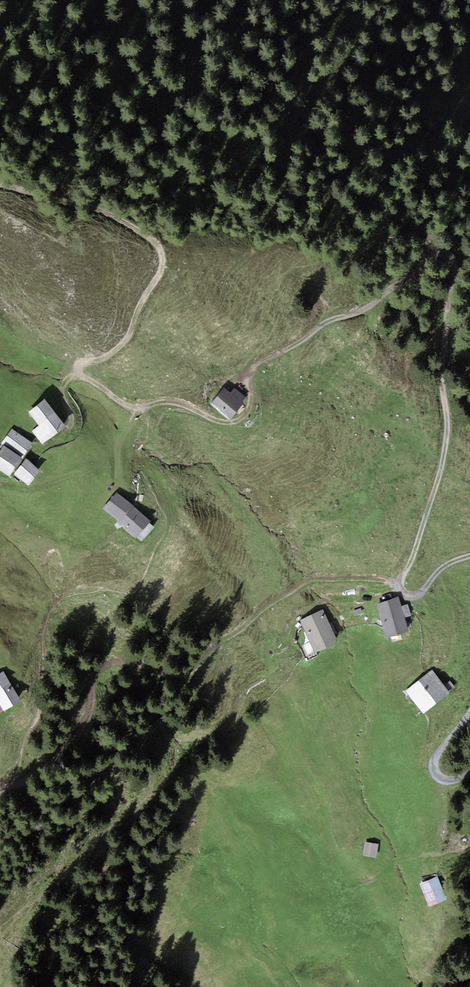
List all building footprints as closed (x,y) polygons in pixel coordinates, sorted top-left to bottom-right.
[(225,388),(210,404),(229,420),(244,404),(242,402),(246,398),(234,388),(230,392),(225,388)] [(42,444),(65,426),(45,400),(29,412),(40,426),(33,431),(42,444)] [(33,443),(12,429),(1,444),(4,446),(0,452),(0,470),(9,477),(33,443)] [(26,459),(14,475),(28,485),(40,471),(26,459)] [(151,521),(116,492),(102,509),(136,538),(151,521)] [(399,597),(377,604),(387,639),(409,632),(405,618),(411,616),(408,604),(401,606),(399,597)] [(338,642),(323,609),(299,620),(315,653),(338,642)] [(423,714),(449,693),(431,671),(405,692),(423,714)] [(3,672),(0,674),(0,704),(5,711),(21,701),(3,672)] [(376,858),(378,844),(365,842),(362,856),(376,858)] [(447,899),(437,876),(420,883),(430,907),(447,899)]
